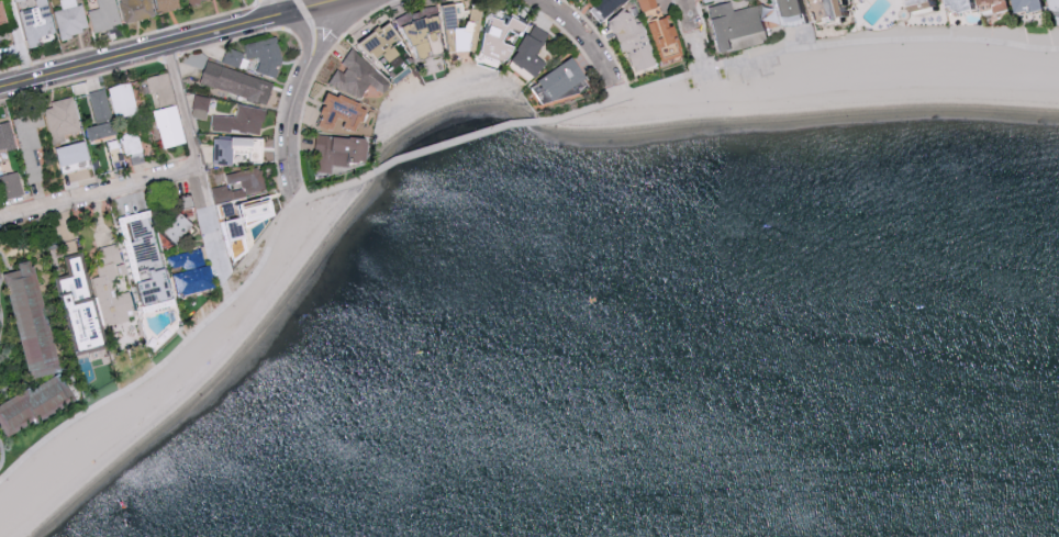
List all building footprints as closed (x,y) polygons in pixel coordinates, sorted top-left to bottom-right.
[(28,50),(41,46),(39,42),(57,37),(48,0),(34,0),(36,7),(19,11),(28,50)] [(62,10),(54,12),(60,39),(89,32),(82,4),(77,5),(75,0),(60,0),(59,0),(62,10)] [(115,0),(97,0),(99,9),(88,11),(94,33),(122,27),(115,0)] [(150,0),(121,0),(127,24),(154,17),(150,0)] [(160,14),(181,9),(179,0),(157,0),(160,14)] [(603,15),(620,0),(596,0),(592,3),(603,15)] [(652,62),(673,56),(664,25),(660,26),(652,0),(633,0),(652,62)] [(782,26),(775,0),(803,0),(810,23),(798,26),(782,26)] [(818,16),(852,13),(846,0),(817,0),(818,16)] [(899,8),(915,7),(914,0),(895,0),(899,8)] [(947,4),(949,12),(967,7),(965,0),(940,0),(941,6),(947,4)] [(1009,13),(1037,7),(1035,0),(1006,0),(1009,13)] [(1058,6),(1058,0),(1043,0),(1045,9),(1058,6)] [(10,25),(4,1),(0,2),(0,28),(10,25)] [(707,9),(731,3),(733,13),(758,7),(765,31),(761,32),(731,40),(734,49),(732,51),(720,54),(707,9)] [(451,53),(478,50),(475,20),(484,19),(483,10),(468,11),(467,4),(446,6),(451,53)] [(422,60),(426,59),(434,55),(443,54),(446,53),(445,46),(439,34),(444,31),(442,26),(441,15),(437,7),(427,9),(418,13),(408,14),(399,18),(400,28),(406,27),(422,60)] [(648,64),(632,22),(627,24),(621,9),(599,17),(612,52),(618,50),(626,72),(648,64)] [(531,26),(514,18),(511,25),(497,18),(480,52),(508,66),(518,47),(515,46),(520,36),(525,38),(531,26)] [(363,42),(389,79),(407,66),(395,48),(404,42),(390,23),(363,42)] [(536,57),(550,34),(535,25),(509,68),(534,82),(546,62),(536,57)] [(732,51),(733,52),(765,43),(761,32),(731,40),(734,49),(732,51)] [(390,85),(354,49),(342,62),(346,66),(332,80),(357,104),(375,86),(382,93),(390,85)] [(268,105),(275,83),(206,63),(199,84),(268,105)] [(578,79),(568,64),(531,87),(541,103),(578,79)] [(153,109),(176,104),(169,73),(147,78),(153,109)] [(111,86),(114,119),(136,117),(134,84),(111,86)] [(111,122),(107,90),(91,92),(95,124),(111,122)] [(332,93),(319,126),(340,134),(344,127),(360,134),(370,109),(332,93)] [(210,98),(194,96),(192,119),(207,120),(210,98)] [(46,105),(50,139),(80,134),(75,100),(46,105)] [(186,144),(177,106),(154,111),(164,149),(186,144)] [(213,116),(212,131),(263,135),(265,109),(238,107),(237,118),(213,116)] [(36,161),(33,150),(41,149),(37,128),(45,126),(41,113),(14,119),(25,164),(36,161)] [(8,161),(6,152),(17,149),(11,124),(0,126),(0,163),(8,161)] [(89,128),(91,141),(116,137),(114,124),(89,128)] [(368,164),(370,140),(318,136),(315,173),(332,175),(332,166),(349,167),(349,163),(368,164)] [(234,167),(235,153),(253,154),(253,161),(265,162),(266,140),(216,139),(215,166),(234,167)] [(57,149),(62,168),(91,161),(86,142),(57,149)] [(216,204),(268,193),(262,167),(226,176),(228,184),(242,181),(243,189),(229,192),(227,185),(212,189),(216,204)] [(3,201),(25,195),(18,172),(0,177),(0,190),(3,201)] [(164,269),(151,211),(120,218),(122,226),(128,224),(147,307),(175,301),(168,269),(164,269)] [(166,233),(179,245),(196,226),(183,214),(166,233)] [(105,328),(130,321),(127,311),(134,310),(118,244),(100,249),(105,267),(97,269),(100,280),(93,281),(105,328)] [(212,266),(206,267),(203,250),(170,257),(173,275),(176,274),(180,298),(217,290),(212,266)] [(79,354),(107,348),(96,299),(92,300),(82,254),(65,258),(70,277),(63,278),(79,354)] [(34,382),(65,377),(37,269),(34,269),(33,264),(21,267),(22,271),(7,273),(34,382)] [(11,441),(0,424),(0,412),(26,394),(31,399),(65,377),(68,374),(86,403),(43,428),(38,425),(11,441)]
